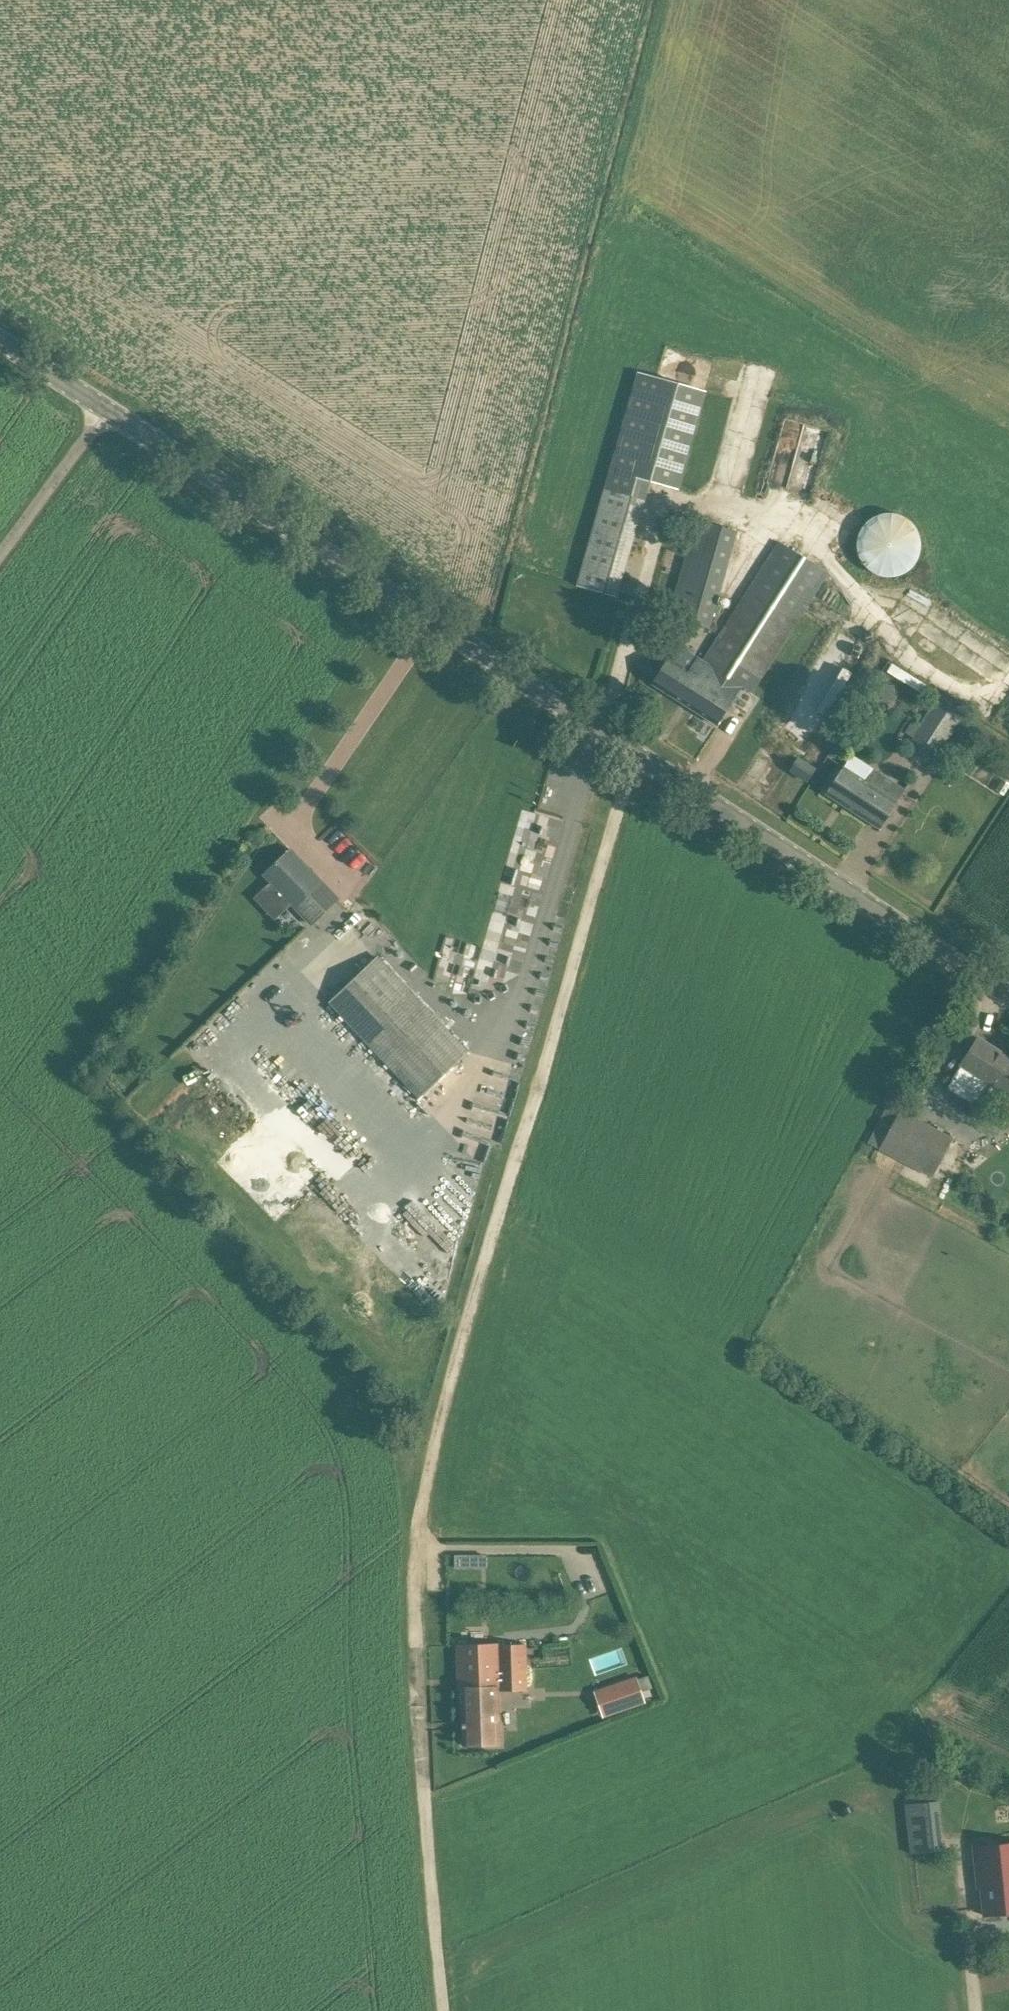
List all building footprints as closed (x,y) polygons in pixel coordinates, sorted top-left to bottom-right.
[(638,371),(604,489),(577,584),(617,596),(644,501),(650,481),(679,489),(706,392),(638,371)] [(915,572),(914,515),(858,516),(859,574),(915,572)] [(669,616),(709,628),(727,564),(728,564),(737,530),(697,517),(669,616)] [(708,664),(684,703),(717,724),(741,686),(751,693),(793,626),(799,630),(805,621),(799,617),(827,571),(780,541),(704,662),(708,664)] [(653,683),(684,703),(708,664),(704,662),(697,658),(689,671),(669,658),(653,683)] [(912,738),(937,754),(966,709),(941,693),(912,738)] [(790,770),(807,781),(815,769),(798,757),(790,770)] [(826,793),(880,829),(891,812),(905,790),(874,770),(866,782),(843,766),(837,776),(826,793)] [(264,874),(313,926),(339,901),(322,883),(290,849),(264,874)] [(331,1001),(420,1096),(467,1052),(378,957),(331,1001)] [(946,1088),(976,1107),(991,1084),(1008,1095),(1008,1057),(978,1037),(961,1064),(961,1065),(946,1088)] [(487,1140),(497,1143),(516,1078),(484,1069),(461,1148),(483,1154),(487,1140)] [(879,1149),(933,1177),(953,1138),(900,1110),(879,1149)] [(455,1554),(455,1568),(463,1568),(463,1554),(455,1554)] [(499,1709),(498,1690),(527,1689),(526,1644),(458,1645),(460,1688),(462,1688),(463,1745),(500,1744),(499,1709)] [(636,1676),(597,1690),(606,1716),(646,1702),(642,1691),(637,1679),(636,1676)] [(648,1676),(637,1679),(642,1691),(652,1688),(648,1676)] [(904,1803),(910,1852),(942,1848),(936,1800),(904,1803)] [(974,1847),(978,1888),(982,1887),(984,1915),(1008,1913),(1008,1843),(974,1847)]
